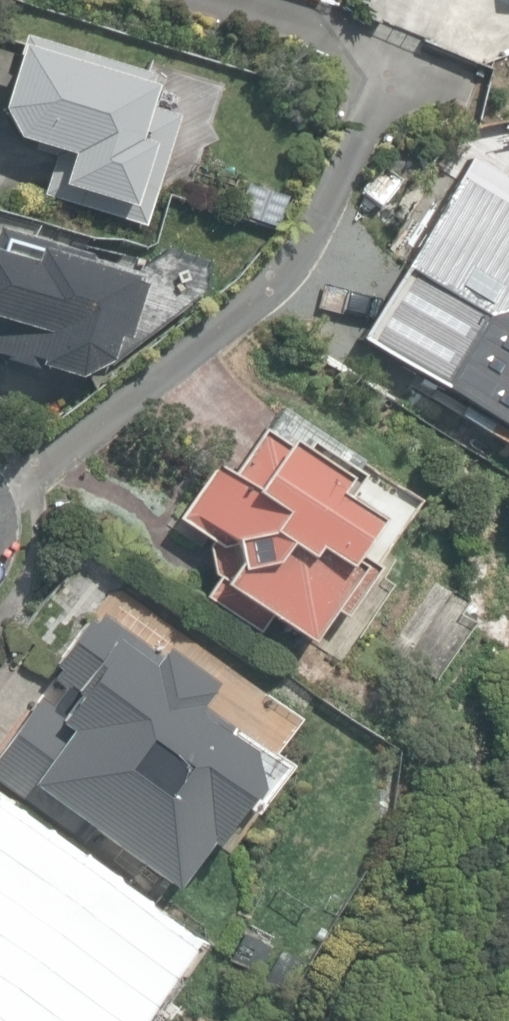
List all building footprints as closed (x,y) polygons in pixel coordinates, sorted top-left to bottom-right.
[(143,225),(176,116),(144,107),(150,89),(149,89),(152,77),(19,37),(0,93),(0,113),(14,138),(54,150),(41,195),(143,225)] [(507,182),(469,158),(359,337),(508,429),(508,179),(507,182)] [(234,216),(275,228),(284,198),(243,186),(234,216)] [(74,377),(104,362),(112,337),(121,339),(137,287),(128,285),(129,280),(92,269),(87,256),(0,230),(0,352),(6,354),(4,360),(39,371),(40,367),(74,377)] [(266,617),(307,644),(329,612),(340,619),(415,503),(270,409),(228,474),(207,460),(171,516),(209,541),(205,547),(210,573),(215,577),(201,598),(255,633),(266,617)] [(171,891),(204,841),(209,847),(243,804),(254,807),(284,764),(200,704),(209,690),(157,648),(153,654),(98,613),(90,624),(85,620),(51,665),(59,671),(51,682),(65,692),(53,708),(38,697),(0,748),(0,781),(26,803),(34,792),(171,891)] [(118,959),(116,923),(69,889),(79,876),(0,819),(0,1020),(73,1020),(118,959)] [(274,941),(246,922),(223,958),(251,977),(274,941)] [(305,959),(284,946),(263,980),(284,994),(305,959)]
